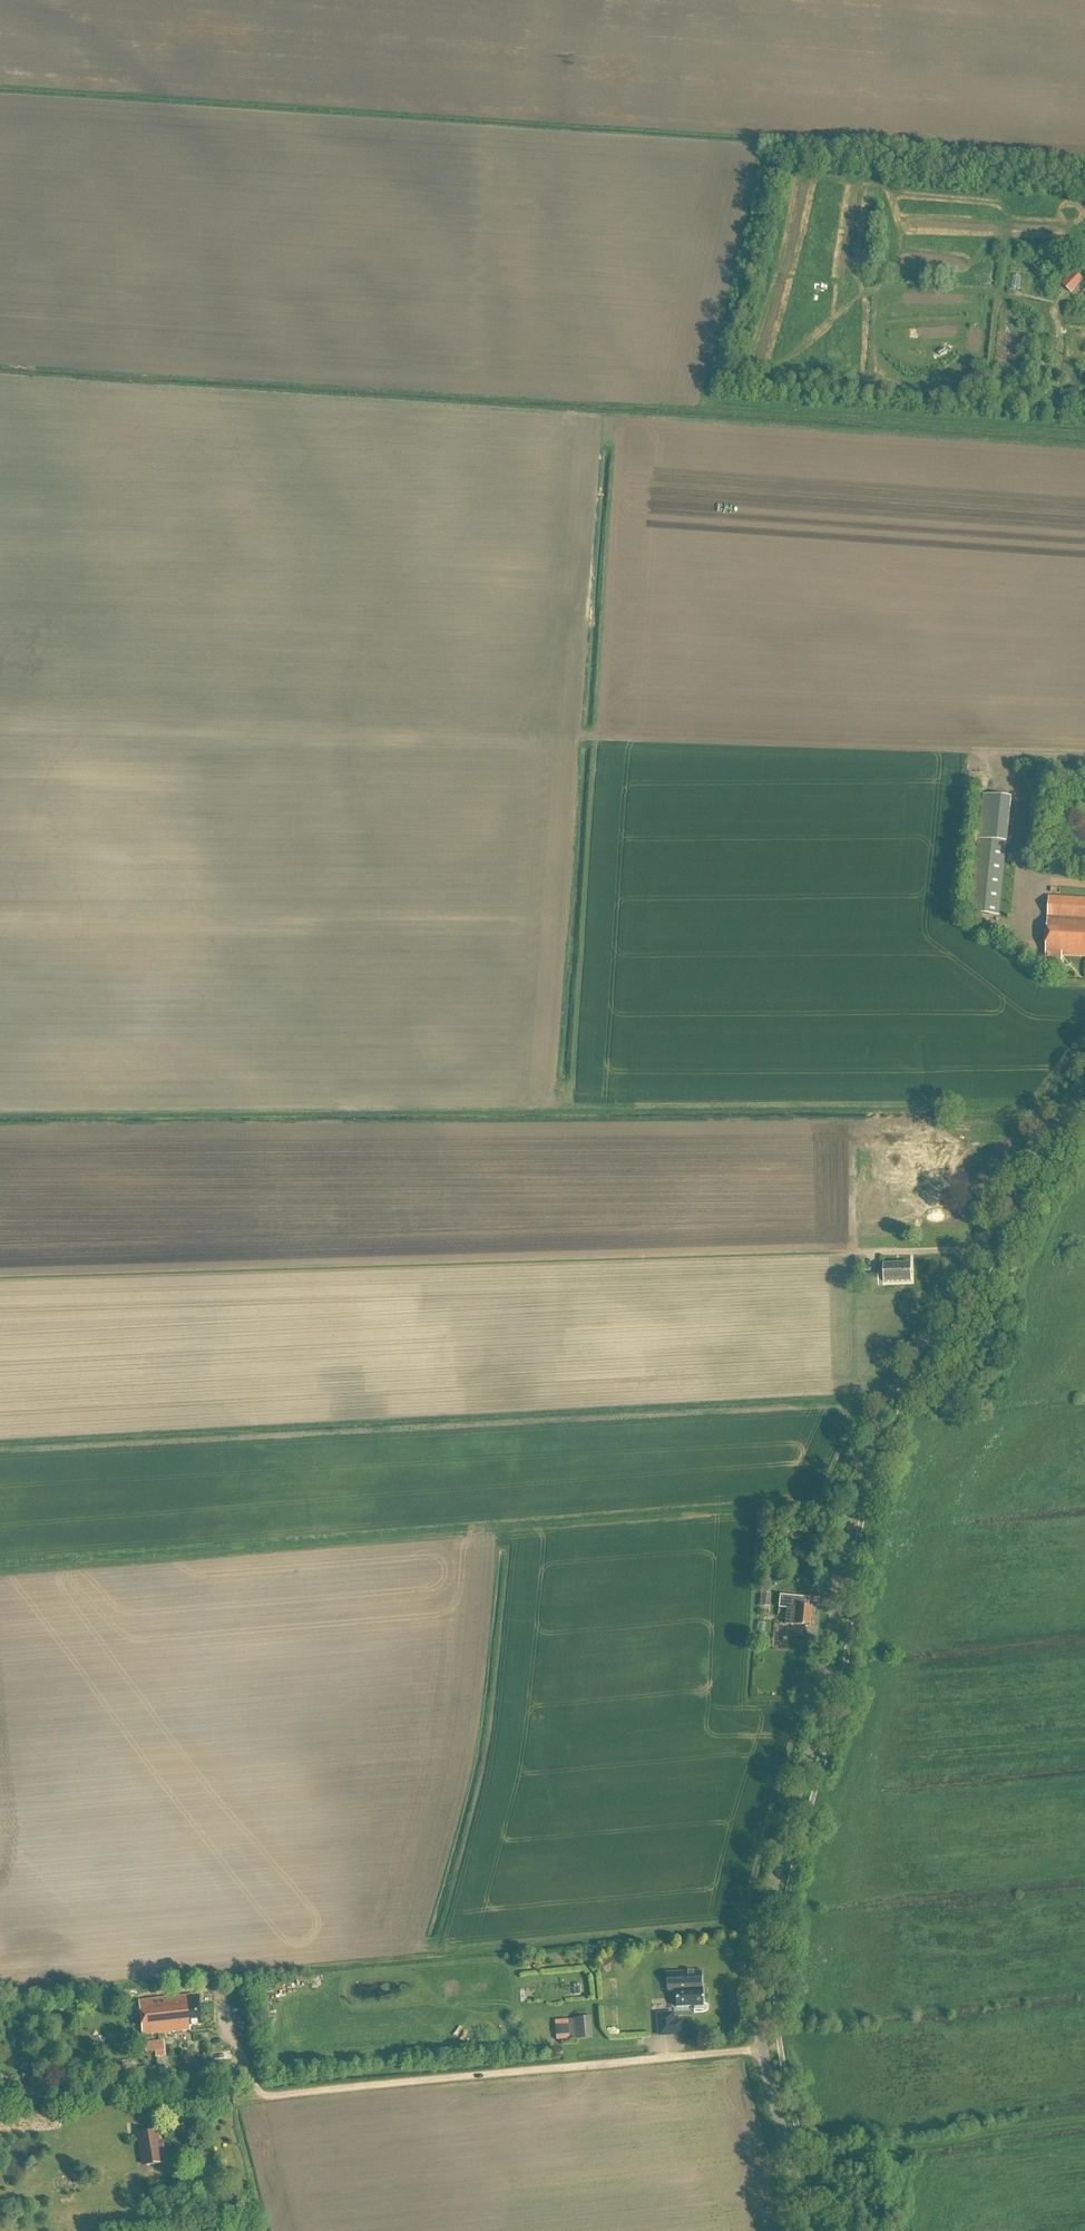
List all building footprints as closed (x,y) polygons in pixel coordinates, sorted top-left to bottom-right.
[(1071,294),(1083,281),(1075,274),(1063,286),(1071,294)] [(1011,288),(1022,288),(1022,276),(1011,276),(1011,288)] [(1007,844),(1012,799),(983,796),(977,841),(1007,844)] [(1000,917),(1006,854),(1007,844),(977,841),(976,851),(970,914),(1000,917)] [(1050,898),(1046,963),(1062,964),(1062,958),(1084,959),(1084,900),(1050,898)] [(912,1283),(911,1265),(884,1266),(884,1274),(879,1274),(879,1275),(865,1276),(865,1288),(884,1287),(883,1284),(912,1283)] [(760,1595),(767,1595),(768,1581),(761,1580),(760,1595)] [(767,1595),(760,1595),(759,1608),(766,1608),(767,1595)] [(780,1598),(779,1609),(786,1610),(786,1625),(810,1627),(811,1608),(808,1608),(808,1599),(780,1598)] [(689,1990),(689,1983),(675,1983),(676,2008),(704,2007),(703,1989),(689,1990)] [(190,2031),(189,2027),(203,2026),(200,1996),(139,2002),(143,2036),(190,2031)] [(673,2022),(673,2014),(657,2015),(657,2036),(683,2036),(683,2021),(673,2022)] [(578,2040),(592,2039),(590,2019),(576,2020),(578,2040)] [(144,2044),(145,2054),(155,2053),(155,2058),(165,2057),(163,2042),(144,2044)] [(144,2166),(160,2163),(156,2134),(139,2137),(144,2166)] [(75,2177),(57,2178),(58,2189),(76,2188),(75,2177)]
